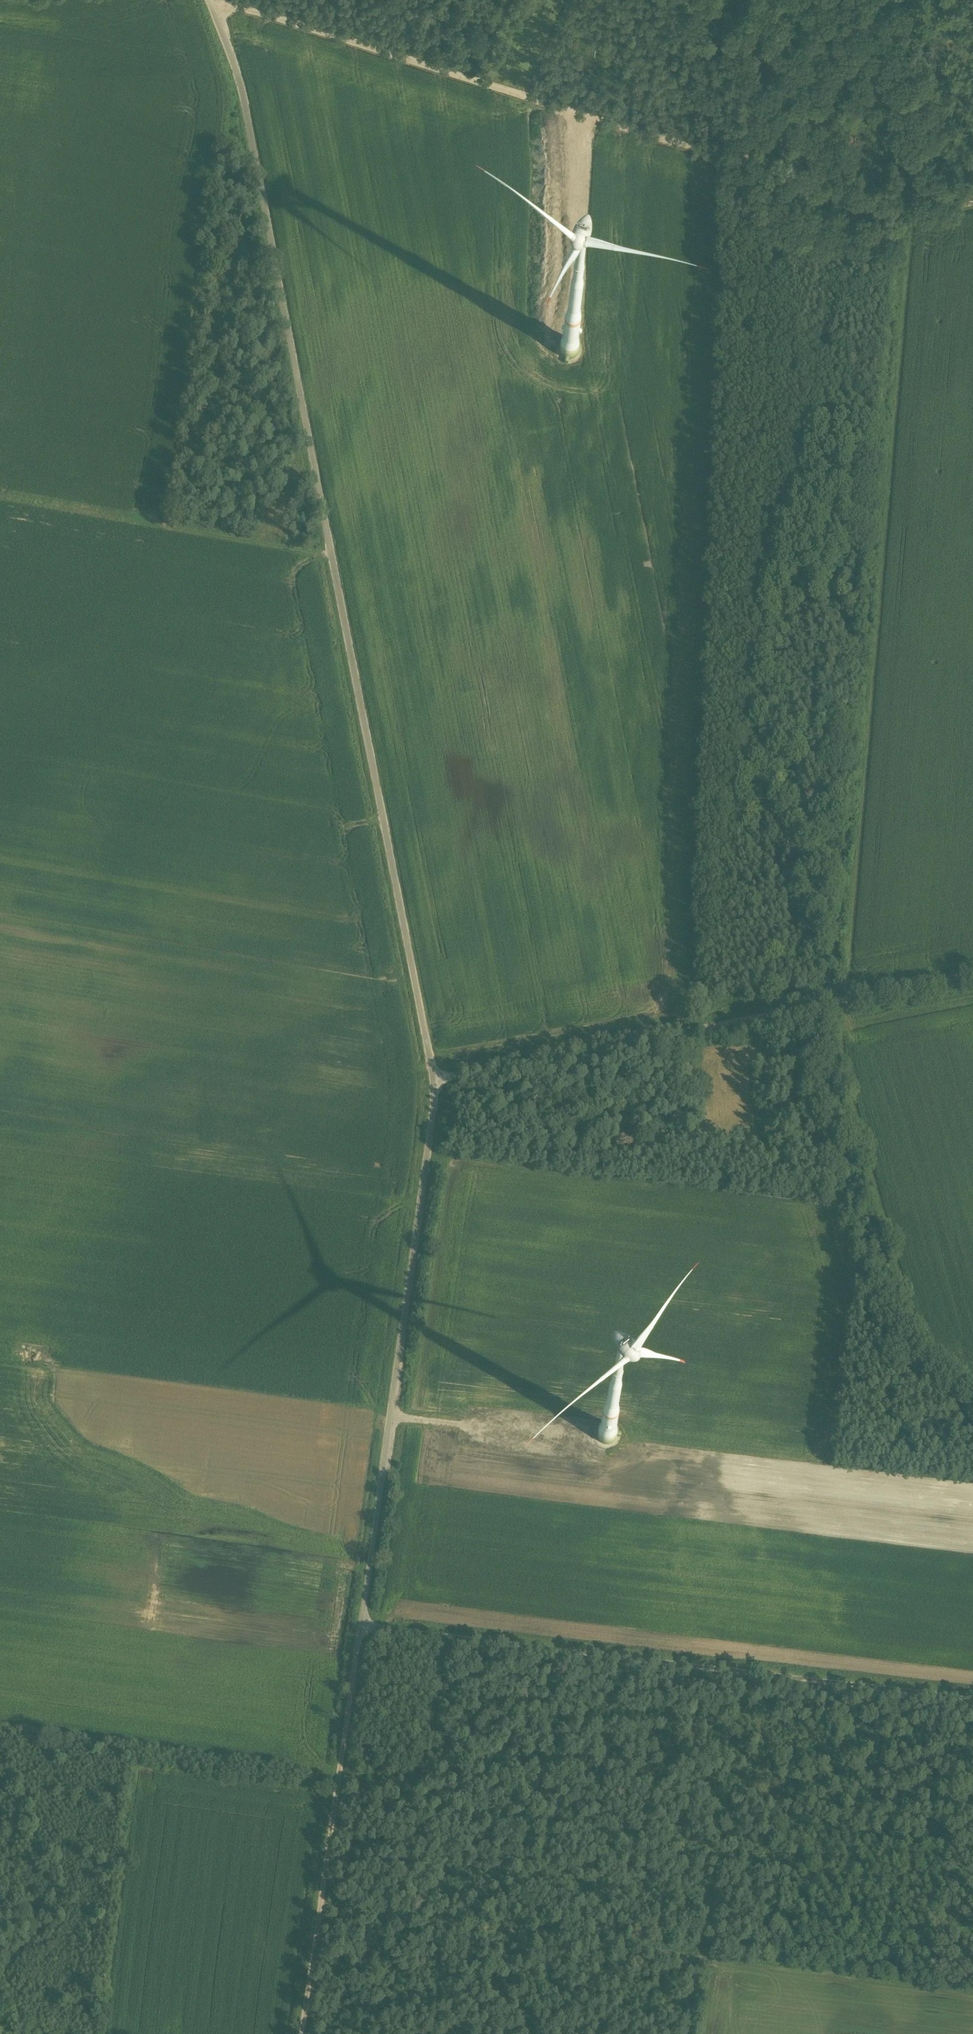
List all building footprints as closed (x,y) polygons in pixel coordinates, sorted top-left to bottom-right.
[(712,1062),(705,1064),(708,1072),(715,1070),(712,1062)]
